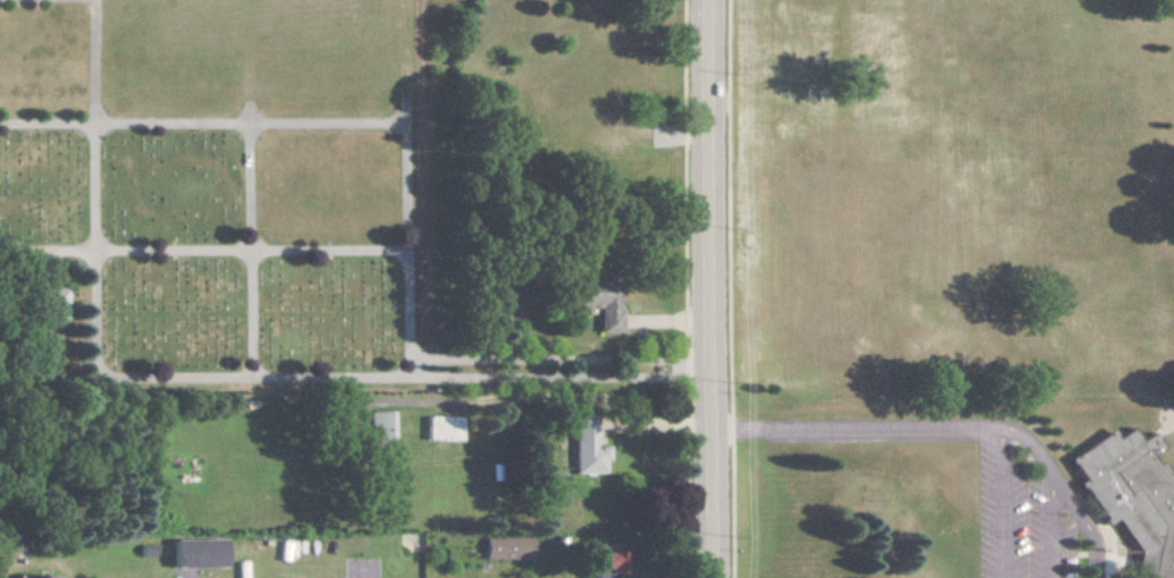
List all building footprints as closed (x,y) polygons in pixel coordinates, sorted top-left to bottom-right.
[(68,286),(68,318),(44,318),(44,286),(68,286)] [(621,333),(621,288),(592,288),(592,302),(585,302),(585,296),(574,296),(574,306),(600,306),(600,333),(621,333)] [(369,411),(370,443),(394,443),(393,411),(369,411)] [(426,439),(460,441),(461,417),(427,416),(426,439)] [(573,473),(604,472),(603,461),(608,461),(608,445),(595,445),(595,416),(572,416),(573,473)] [(1108,521),(1118,521),(1135,547),(1137,571),(1146,570),(1146,577),(1173,577),(1173,472),(1159,451),(1164,448),(1153,433),(1141,441),(1133,428),(1117,439),(1111,430),(1067,461),(1108,521)] [(532,557),(531,537),(483,538),(484,559),(532,557)] [(172,566),(224,567),(224,540),(172,539),(172,566)] [(623,546),(595,545),(594,577),(622,577),(623,546)]
